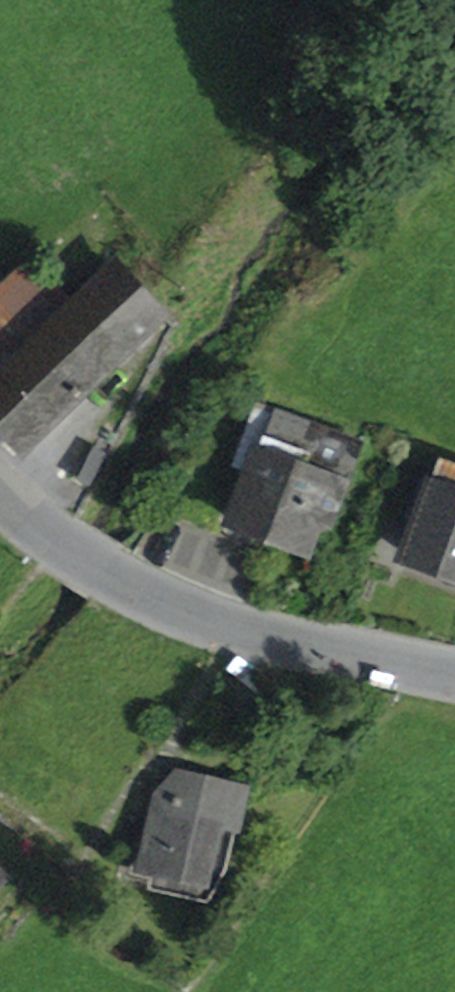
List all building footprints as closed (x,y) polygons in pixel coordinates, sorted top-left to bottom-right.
[(29,441),(162,319),(114,267),(72,306),(33,263),(0,292),(5,300),(0,305),(0,409),(29,441)] [(303,549),(316,515),(331,520),(360,444),(257,405),(240,449),(257,455),(251,471),(232,522),(303,549)] [(93,449),(79,478),(90,484),(104,454),(93,449)] [(234,465),(251,471),(257,455),(240,449),(234,465)] [(406,555),(454,573),(454,471),(440,465),(431,489),(416,483),(406,511),(421,516),(406,555)] [(164,868),(204,877),(219,818),(237,823),(245,789),(181,774),(173,806),(157,803),(145,857),(166,862),(164,868)] [(157,803),(173,806),(181,774),(162,783),(157,803)] [(199,897),(204,877),(164,868),(166,862),(145,857),(135,855),(131,870),(155,876),(152,886),(199,897)]
